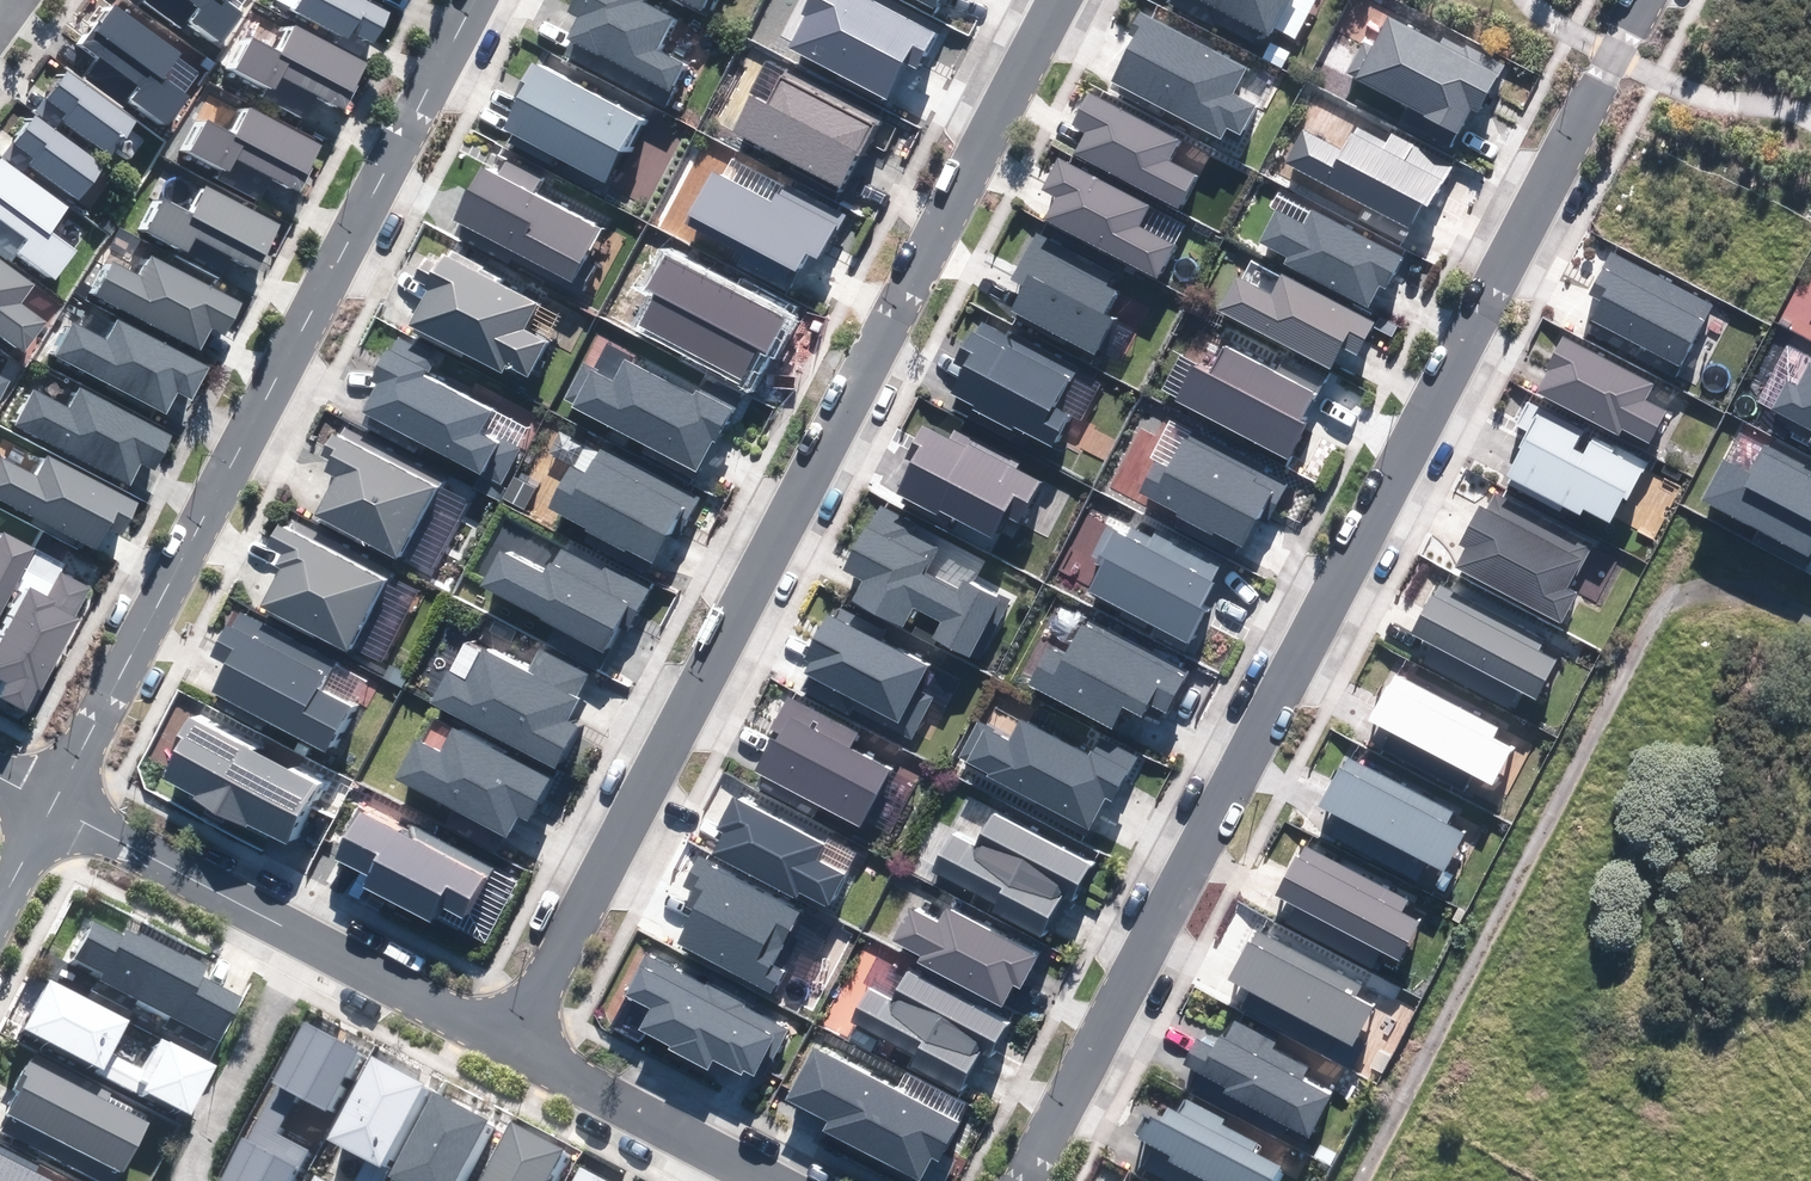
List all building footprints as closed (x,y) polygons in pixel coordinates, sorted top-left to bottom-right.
[(146,3),(180,28),(187,18),(222,44),(243,15),(223,1),(224,0),(149,0),(146,3)] [(296,12),(347,39),(351,31),(374,43),(390,13),(365,0),(302,0),(296,12)] [(568,11),(579,17),(568,37),(669,90),(682,65),(656,51),(672,21),(637,3),(639,0),(574,0),(568,11)] [(700,10),(705,0),(681,0),(700,10)] [(871,0),(809,0),(803,11),(809,14),(791,49),(883,97),(902,62),(914,68),(933,32),(871,0)] [(1269,33),(1287,0),(1206,0),(1269,33)] [(206,72),(115,6),(86,46),(143,87),(135,99),(168,123),(206,72)] [(1245,66),(1143,13),(1131,35),(1135,37),(1111,81),(1220,138),(1226,125),(1239,132),(1253,105),(1230,93),(1245,66)] [(1441,44),(1389,17),(1374,47),(1364,42),(1347,75),(1457,133),(1470,109),(1476,112),(1501,64),(1446,34),(1441,44)] [(253,39),(237,69),(273,89),(280,75),(343,109),(367,64),(297,26),(282,54),(253,39)] [(637,119),(532,65),(514,99),(518,101),(504,128),(604,181),(637,119)] [(876,119),(786,72),(769,104),(752,96),(733,132),(840,188),(876,119)] [(137,122),(69,73),(49,99),(70,114),(64,122),(112,156),(137,122)] [(1178,140),(1090,95),(1074,125),(1088,132),(1076,155),(1178,208),(1194,176),(1166,162),(1178,140)] [(208,122),(192,152),(228,171),(235,158),(298,192),(322,147),(252,109),(237,137),(208,122)] [(104,165),(36,115),(16,142),(37,157),(31,165),(79,199),(104,165)] [(1340,150),(1303,130),(1286,162),(1409,226),(1422,201),(1429,205),(1449,165),(1392,135),(1384,150),(1350,133),(1340,150)] [(1146,204),(1058,158),(1042,189),(1056,196),(1044,218),(1157,277),(1174,246),(1134,225),(1146,204)] [(1,159),(0,160),(0,218),(30,239),(20,252),(56,278),(75,252),(50,233),(68,207),(1,159)] [(497,177),(481,169),(453,221),(570,282),(597,230),(530,194),(537,180),(505,163),(497,177)] [(712,172),(686,222),(792,277),(804,254),(820,263),(845,217),(782,184),(772,204),(712,172)] [(165,201),(149,231),(185,250),(192,237),(255,270),(279,225),(209,188),(194,216),(165,201)] [(1304,224),(1277,210),(1260,242),(1288,257),(1284,263),(1369,307),(1380,286),(1384,288),(1400,256),(1312,210),(1304,224)] [(1121,278),(1037,234),(1013,279),(1024,284),(1011,310),(1094,353),(1111,321),(1101,316),(1121,278)] [(1710,305),(1611,254),(1590,294),(1603,301),(1593,319),(1678,364),(1710,305)] [(536,304),(443,256),(439,264),(427,257),(415,280),(427,286),(408,324),(500,372),(505,363),(526,375),(543,342),(522,331),(536,304)] [(114,264),(97,295),(200,349),(211,328),(225,335),(241,303),(154,257),(142,279),(114,264)] [(784,320),(664,257),(648,286),(657,291),(638,328),(740,381),(758,346),(767,351),(784,320)] [(0,259),(0,334),(25,352),(46,323),(19,304),(34,283),(0,259)] [(1238,278),(1221,311),(1330,368),(1342,345),(1357,353),(1373,323),(1282,275),(1271,295),(1238,278)] [(75,324),(59,355),(165,411),(176,390),(190,397),(207,366),(119,319),(107,341),(75,324)] [(1071,369),(980,321),(957,364),(964,368),(952,391),(979,405),(977,409),(1014,428),(1015,425),(1051,443),(1066,414),(1052,407),(1071,369)] [(1652,384),(1564,338),(1536,390),(1618,433),(1621,427),(1648,441),(1663,411),(1644,401),(1652,384)] [(433,360),(394,339),(372,380),(378,383),(363,412),(365,413),(359,423),(414,451),(419,441),(501,484),(518,451),(480,431),(493,406),(427,371),(433,360)] [(1195,368),(1178,402),(1286,458),(1303,425),(1298,422),(1321,378),(1283,359),(1275,374),(1225,348),(1210,376),(1195,368)] [(583,365),(564,401),(695,470),(711,440),(715,442),(731,411),(695,393),(693,397),(624,362),(614,381),(583,365)] [(1798,389),(1787,383),(1774,408),(1810,427),(1810,364),(1798,389)] [(10,383),(0,377),(0,402),(10,383)] [(36,393),(20,424),(129,482),(141,461),(153,468),(170,436),(80,388),(68,410),(36,393)] [(1644,464),(1528,403),(1517,424),(1531,431),(1507,476),(1578,513),(1581,508),(1609,522),(1624,494),(1628,496),(1644,464)] [(949,441),(922,427),(906,457),(912,460),(897,488),(991,537),(1003,515),(1017,522),(1037,483),(1014,470),(1017,465),(954,432),(949,441)] [(1156,463),(1140,492),(1242,545),(1257,516),(1266,521),(1286,484),(1188,433),(1168,470),(1156,463)] [(432,488),(332,436),(322,455),(330,459),(324,471),(336,477),(315,517),(395,559),(432,488)] [(1704,500),(1808,555),(1810,549),(1810,464),(1767,441),(1749,475),(1724,462),(1704,500)] [(698,500),(599,449),(586,474),(573,467),(550,510),(652,563),(668,532),(678,538),(698,500)] [(0,466),(0,499),(96,550),(107,529),(120,535),(137,504),(47,456),(35,478),(3,461),(0,466)] [(535,488),(515,477),(503,499),(524,509),(535,488)] [(1590,543),(1496,494),(1487,510),(1481,507),(1461,545),(1467,548),(1456,569),(1560,623),(1576,593),(1566,587),(1590,543)] [(943,540),(881,507),(869,530),(866,529),(845,569),(864,579),(855,597),(904,623),(912,606),(942,622),(934,638),(969,656),(998,600),(963,582),(958,593),(925,576),(943,540)] [(384,579),(279,524),(268,545),(283,552),(276,565),(280,567),(260,605),(347,650),(384,579)] [(1103,566),(1090,592),(1187,642),(1203,611),(1198,608),(1220,565),(1156,531),(1152,539),(1132,528),(1126,539),(1114,533),(1098,563),(1103,566)] [(34,550),(4,535),(0,543),(0,614),(34,550)] [(498,553),(481,586),(604,650),(618,622),(628,627),(648,590),(563,546),(546,578),(498,553)] [(25,710),(37,688),(39,689),(77,618),(74,616),(88,588),(61,574),(48,598),(31,589),(0,648),(0,678),(10,683),(2,698),(25,710)] [(1439,587),(1414,633),(1536,697),(1555,661),(1536,651),(1542,641),(1439,587)] [(334,660),(236,609),(197,684),(325,751),(348,707),(317,691),(334,660)] [(927,668),(828,616),(806,658),(812,661),(805,673),(857,700),(853,708),(912,739),(933,699),(915,690),(927,668)] [(1046,649),(1028,684),(1110,727),(1122,705),(1140,714),(1147,700),(1165,710),(1185,673),(1084,620),(1063,658),(1046,649)] [(446,671),(430,702),(553,766),(575,725),(564,719),(587,675),(539,650),(526,674),(483,652),(467,682),(446,671)] [(1498,727),(1396,674),(1371,721),(1491,784),(1509,749),(1491,740),(1498,727)] [(855,734),(788,699),(773,727),(781,731),(759,773),(859,825),(887,770),(847,749),(855,734)] [(318,784),(190,717),(180,737),(182,738),(161,778),(196,797),(194,799),(245,825),(246,823),(286,844),(318,784)] [(978,723),(960,758),(990,774),(988,778),(1087,829),(1105,796),(1113,800),(1136,757),(1100,738),(1090,756),(1020,719),(1010,740),(978,723)] [(416,742),(397,778),(506,835),(516,816),(526,821),(549,779),(453,729),(440,755),(416,742)] [(1450,812),(1347,759),(1322,807),(1341,817),(1332,834),(1417,878),(1426,861),(1443,870),(1462,834),(1444,824),(1450,812)] [(823,845),(732,798),(717,828),(727,833),(715,855),(794,896),(797,891),(825,906),(842,875),(815,861),(823,845)] [(410,837),(362,812),(338,859),(369,875),(363,886),(428,919),(436,904),(462,917),(489,866),(415,828),(410,837)] [(951,835),(932,871),(996,905),(993,910),(1039,934),(1062,892),(1072,897),(1088,865),(991,814),(974,847),(951,835)] [(1407,900),(1305,847),(1278,897),(1397,959),(1417,921),(1400,913),(1407,900)] [(799,911),(699,858),(685,885),(702,894),(677,943),(770,992),(780,972),(770,967),(799,911)] [(911,911),(895,941),(923,955),(919,962),(1001,1004),(1012,983),(1020,988),(1037,957),(947,910),(938,926),(911,911)] [(124,938),(94,922),(76,957),(106,973),(102,980),(218,1040),(240,998),(202,978),(208,966),(185,955),(185,956),(129,927),(124,938)] [(1361,985),(1258,932),(1231,982),(1351,1045),(1370,1008),(1353,1000),(1361,985)] [(707,986),(645,954),(625,994),(651,1007),(639,1030),(672,1047),(671,1049),(706,1068),(711,1059),(750,1079),(763,1054),(772,1059),(788,1028),(743,1005),(744,1003),(708,984),(707,986)] [(869,989),(851,1024),(915,1057),(910,1066),(956,1090),(978,1049),(989,1055),(1006,1024),(908,973),(893,1001),(869,989)] [(130,1022),(49,980),(24,1027),(190,1114),(216,1066),(163,1038),(146,1069),(114,1052),(130,1022)] [(1276,1043),(1234,1022),(1219,1050),(1198,1039),(1185,1064),(1229,1087),(1226,1094),(1307,1136),(1329,1096),(1299,1081),(1307,1067),(1273,1049),(1276,1043)] [(223,1180),(289,1180),(307,1148),(275,1132),(295,1095),(326,1111),(358,1051),(305,1024),(223,1180)] [(957,1121),(813,1046),(786,1098),(830,1121),(825,1131),(919,1180),(932,1155),(937,1158),(957,1121)] [(384,1167),(379,1165),(422,1083),(372,1057),(329,1139),(367,1159),(355,1180),(376,1180),(384,1167)] [(150,1120),(32,1059),(16,1088),(22,1092),(10,1114),(122,1173),(150,1120)] [(487,1119),(437,1093),(394,1175),(407,1180),(454,1180),(487,1119)] [(1185,1100),(1177,1115),(1167,1110),(1161,1122),(1152,1117),(1141,1138),(1171,1154),(1168,1160),(1208,1180),(1271,1180),(1279,1166),(1253,1152),(1257,1145),(1219,1125),(1223,1119),(1185,1100)] [(559,1148),(509,1122),(478,1180),(541,1180),(559,1148)] [(0,1146),(0,1180),(47,1180),(32,1173),(36,1165),(0,1146)] [(580,1168),(573,1180),(604,1180),(580,1168)]
